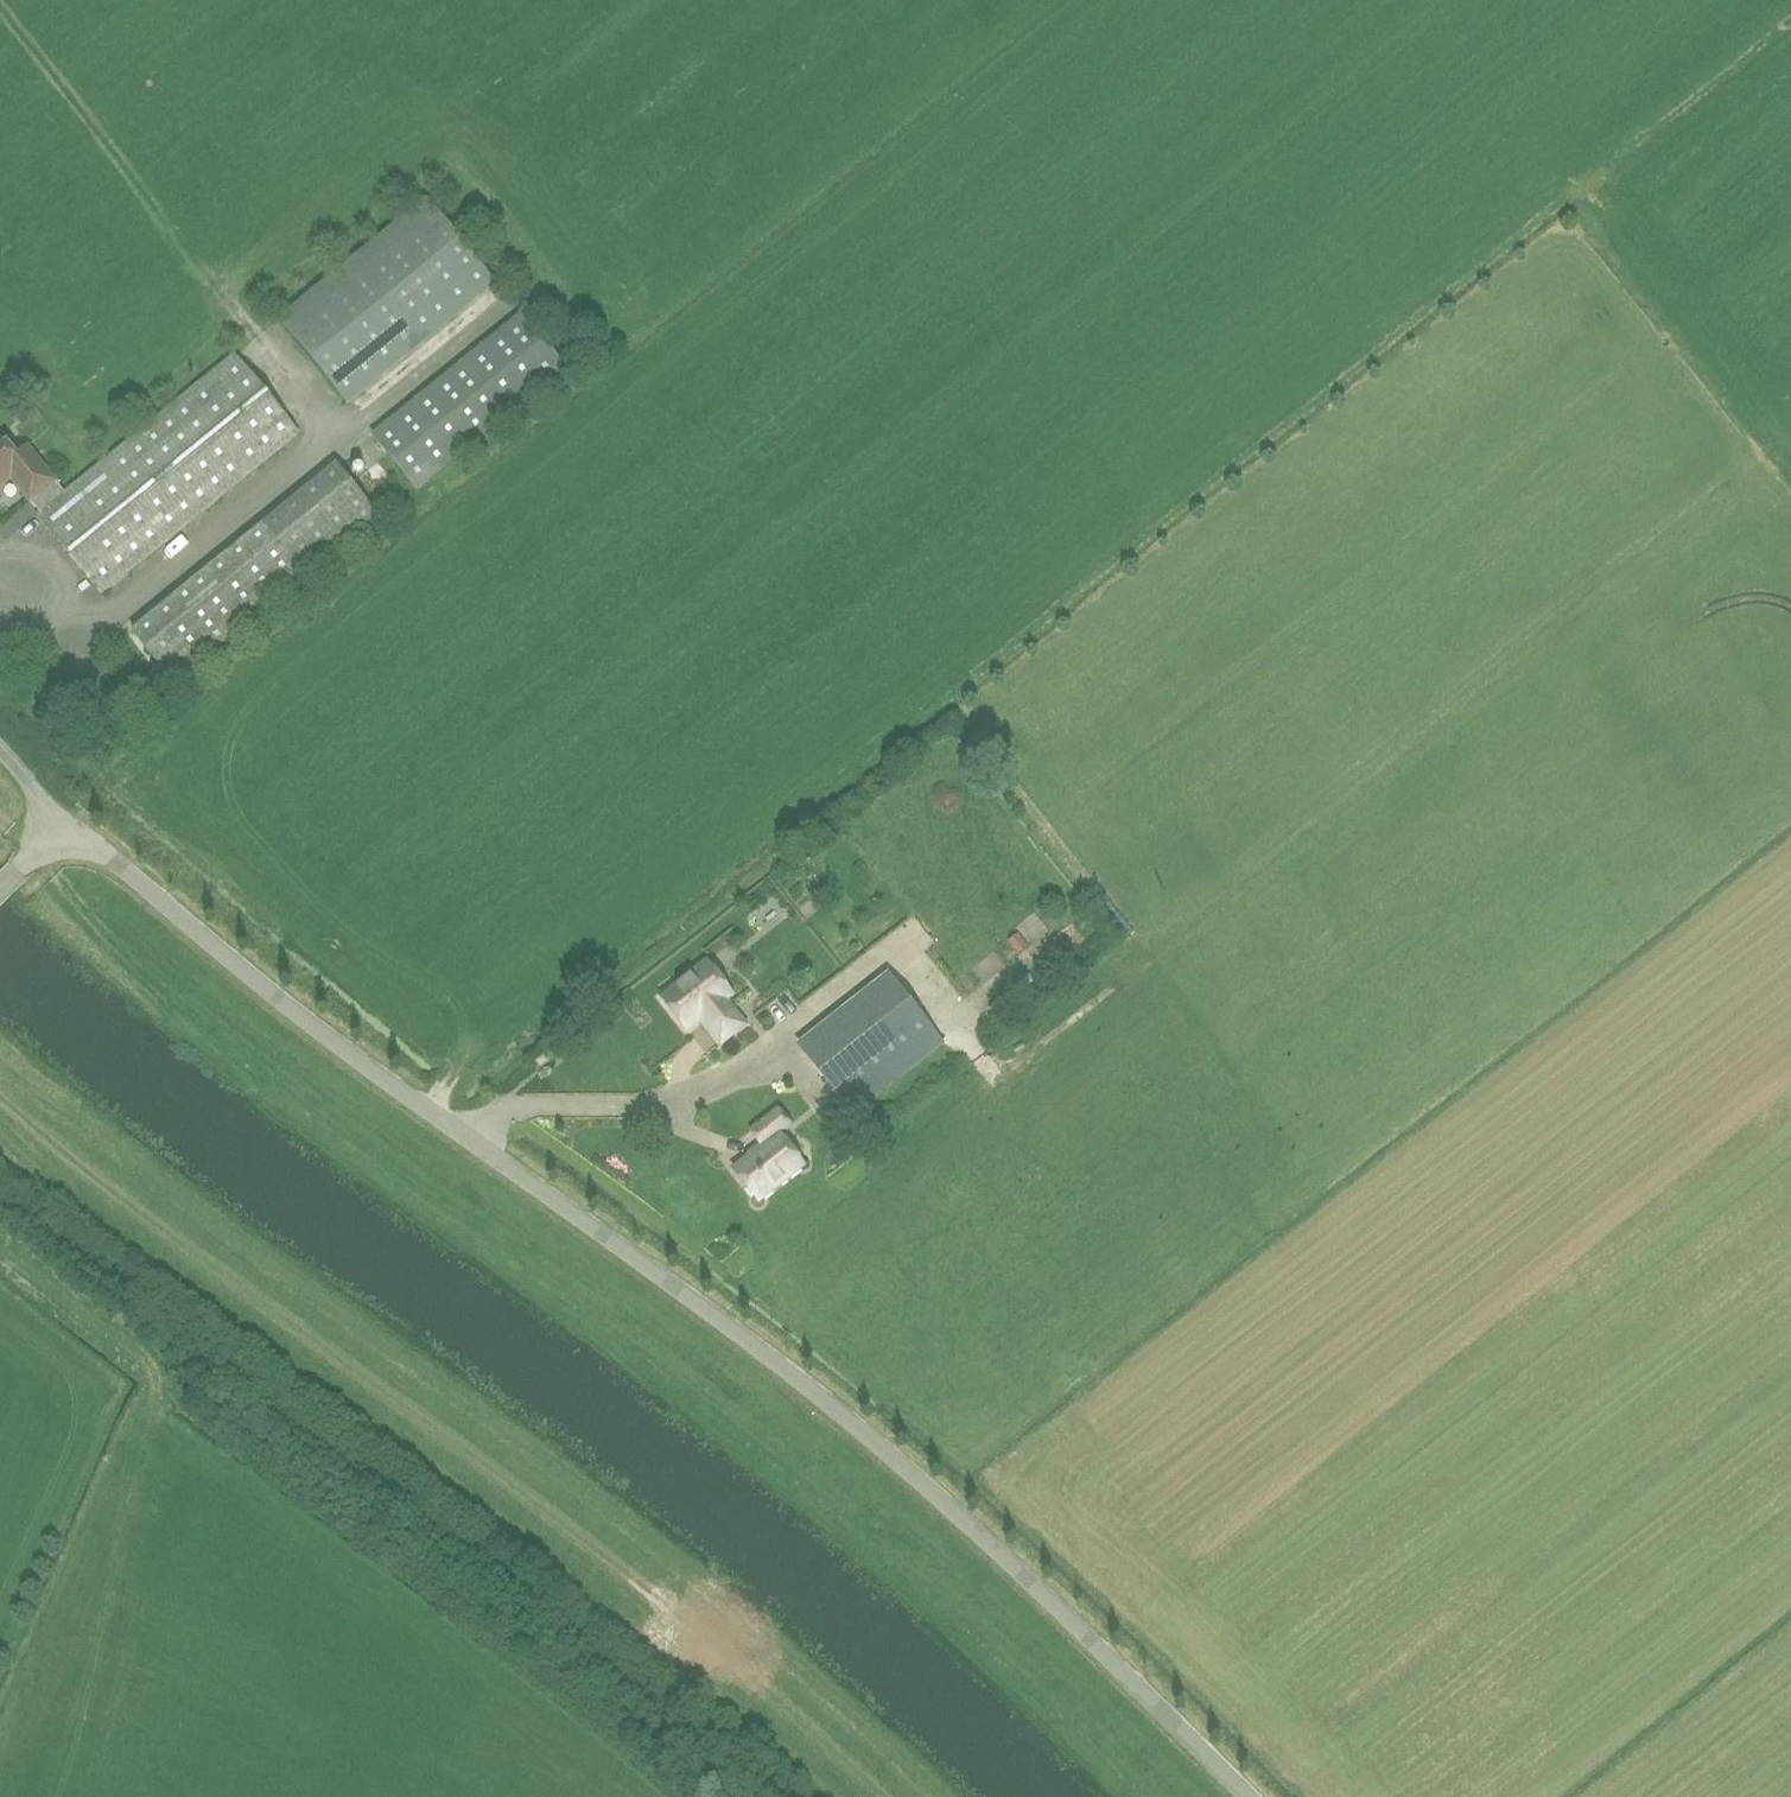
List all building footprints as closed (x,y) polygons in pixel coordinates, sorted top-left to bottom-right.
[(348,404),(496,284),(427,199),(279,319),(348,404)] [(419,490),(566,370),(521,314),(374,435),(419,490)] [(300,434),(235,355),(66,493),(27,446),(13,457),(0,441),(0,487),(12,478),(41,513),(39,515),(103,594),(300,434)] [(175,683),(378,516),(336,465),(133,631),(175,683)] [(1015,957),(1031,982),(1066,959),(1050,934),(1015,957)] [(730,1000),(736,995),(706,958),(659,995),(687,1031),(698,1022),(721,1050),(750,1027),(730,1000)] [(892,977),(802,1048),(852,1111),(942,1041),(892,977)] [(805,1166),(781,1135),(793,1127),(780,1111),(754,1131),(766,1146),(736,1169),(761,1201),(805,1166)]
